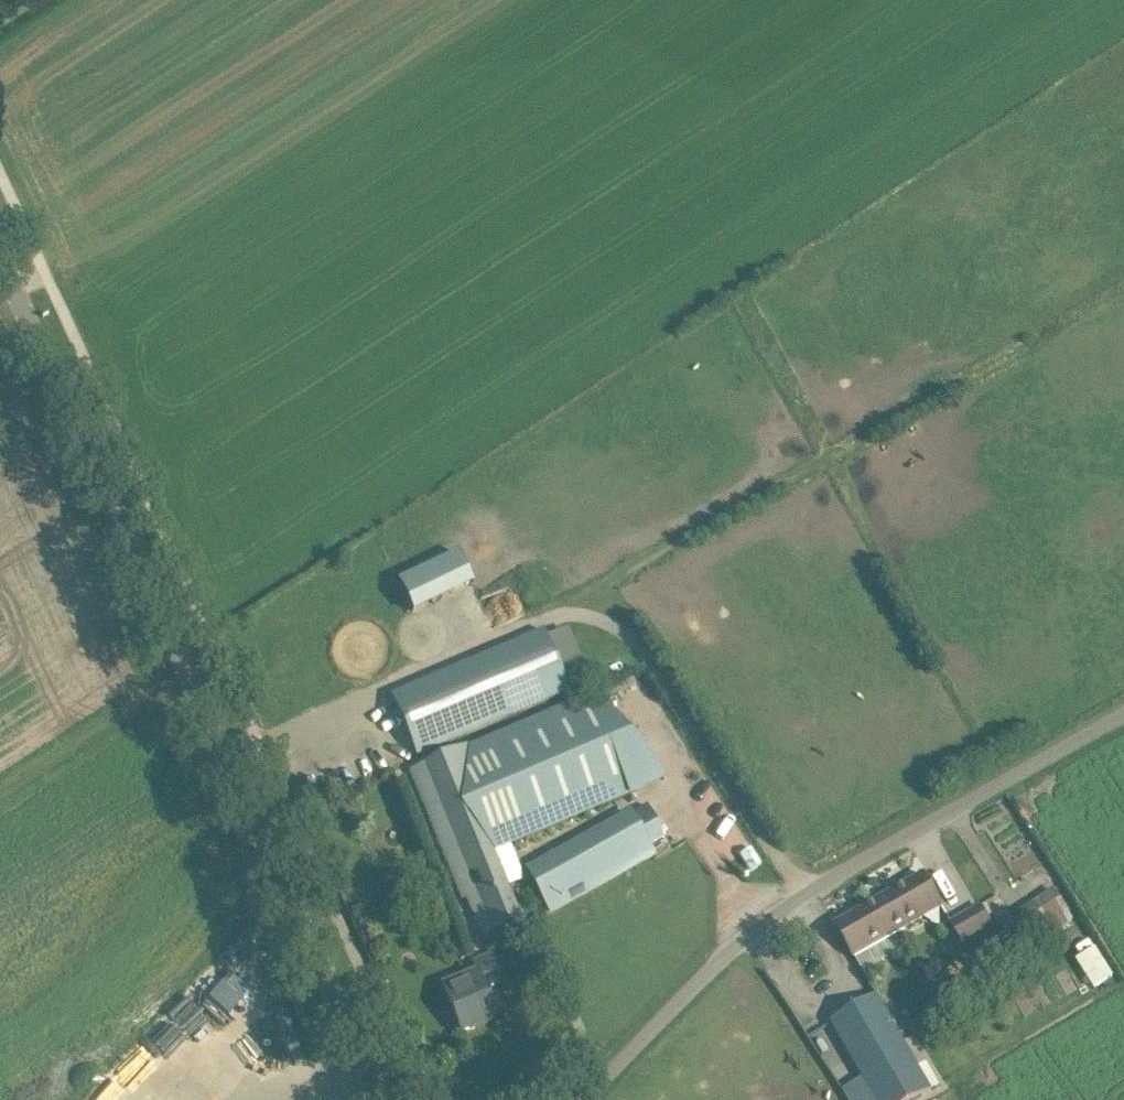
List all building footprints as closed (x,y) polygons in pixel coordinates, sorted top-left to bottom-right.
[(420,608),(482,585),(470,550),(407,574),(420,608)] [(544,631),(411,686),(391,695),(417,756),(437,747),(569,691),(544,631)] [(596,693),(452,754),(494,855),(663,782),(596,693)] [(467,898),(482,936),(521,920),(494,855),(452,754),(410,771),(463,900),(467,898)] [(985,833),(1014,821),(1005,799),(976,812),(985,833)] [(654,855),(648,845),(631,814),(527,872),(550,913),(654,855)] [(1021,889),(1026,898),(1042,887),(1045,892),(1055,885),(1047,873),(1021,889)] [(877,901),(895,933),(942,906),(924,875),(877,901)] [(1003,969),(1072,921),(1053,889),(992,928),(978,905),(950,923),(963,946),(978,937),(994,964),(1003,969)] [(895,933),(877,901),(835,925),(854,957),(895,933)] [(1099,946),(1075,961),(1096,992),(1119,976),(1099,946)] [(495,1018),(485,993),(503,986),(491,956),(474,963),(478,972),(444,986),(462,1031),(495,1018)] [(212,999),(232,1017),(249,998),(230,980),(212,999)] [(831,1021),(853,1060),(863,1078),(876,1099),(916,1099),(932,1091),(918,1066),(926,1061),(912,1038),(904,1042),(899,1033),(877,995),(831,1021)]
